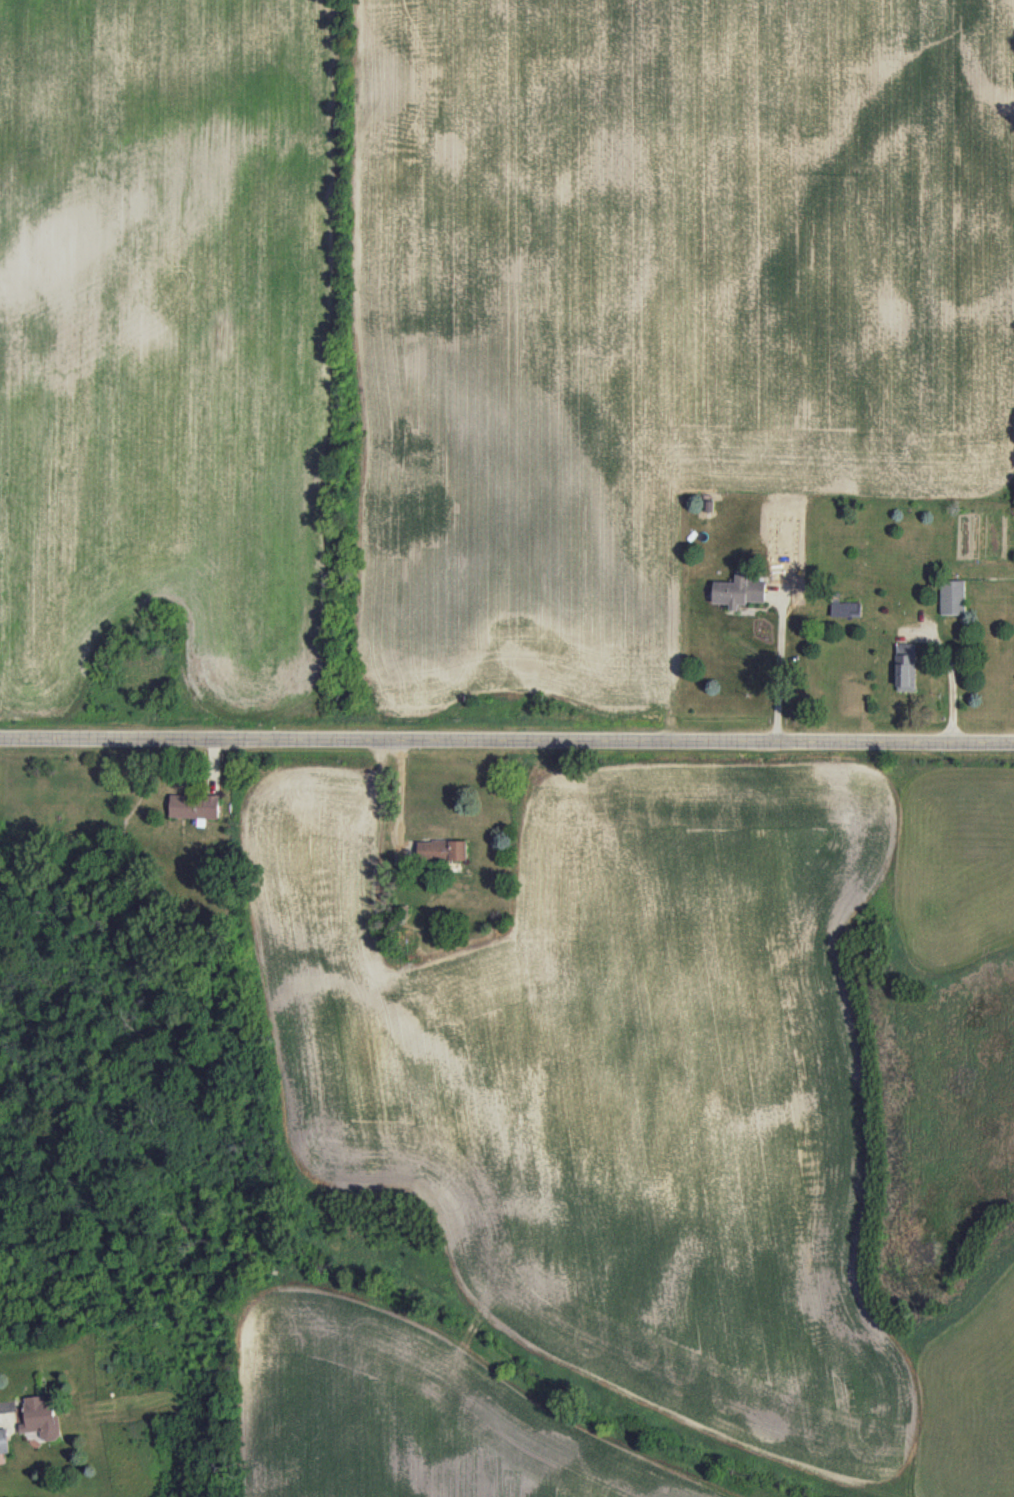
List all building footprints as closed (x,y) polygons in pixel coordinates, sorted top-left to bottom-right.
[(713,603),(730,603),(729,611),(739,611),(739,602),(765,603),(765,580),(748,579),(749,575),(736,574),(735,582),(714,581),(713,603)] [(965,581),(941,581),(940,614),(965,614),(965,581)] [(831,616),(860,617),(860,602),(831,601),(831,616)] [(896,644),(897,691),(916,691),(915,643),(896,644)] [(218,818),(219,796),(171,794),(170,817),(218,818)] [(418,840),(418,859),(468,859),(468,840),(418,840)] [(21,1432),(40,1431),(41,1440),(61,1438),(59,1414),(54,1414),(53,1400),(43,1401),(43,1395),(24,1397),(26,1422),(20,1423),(21,1432)] [(9,1453),(9,1428),(0,1428),(0,1453),(9,1453)]
